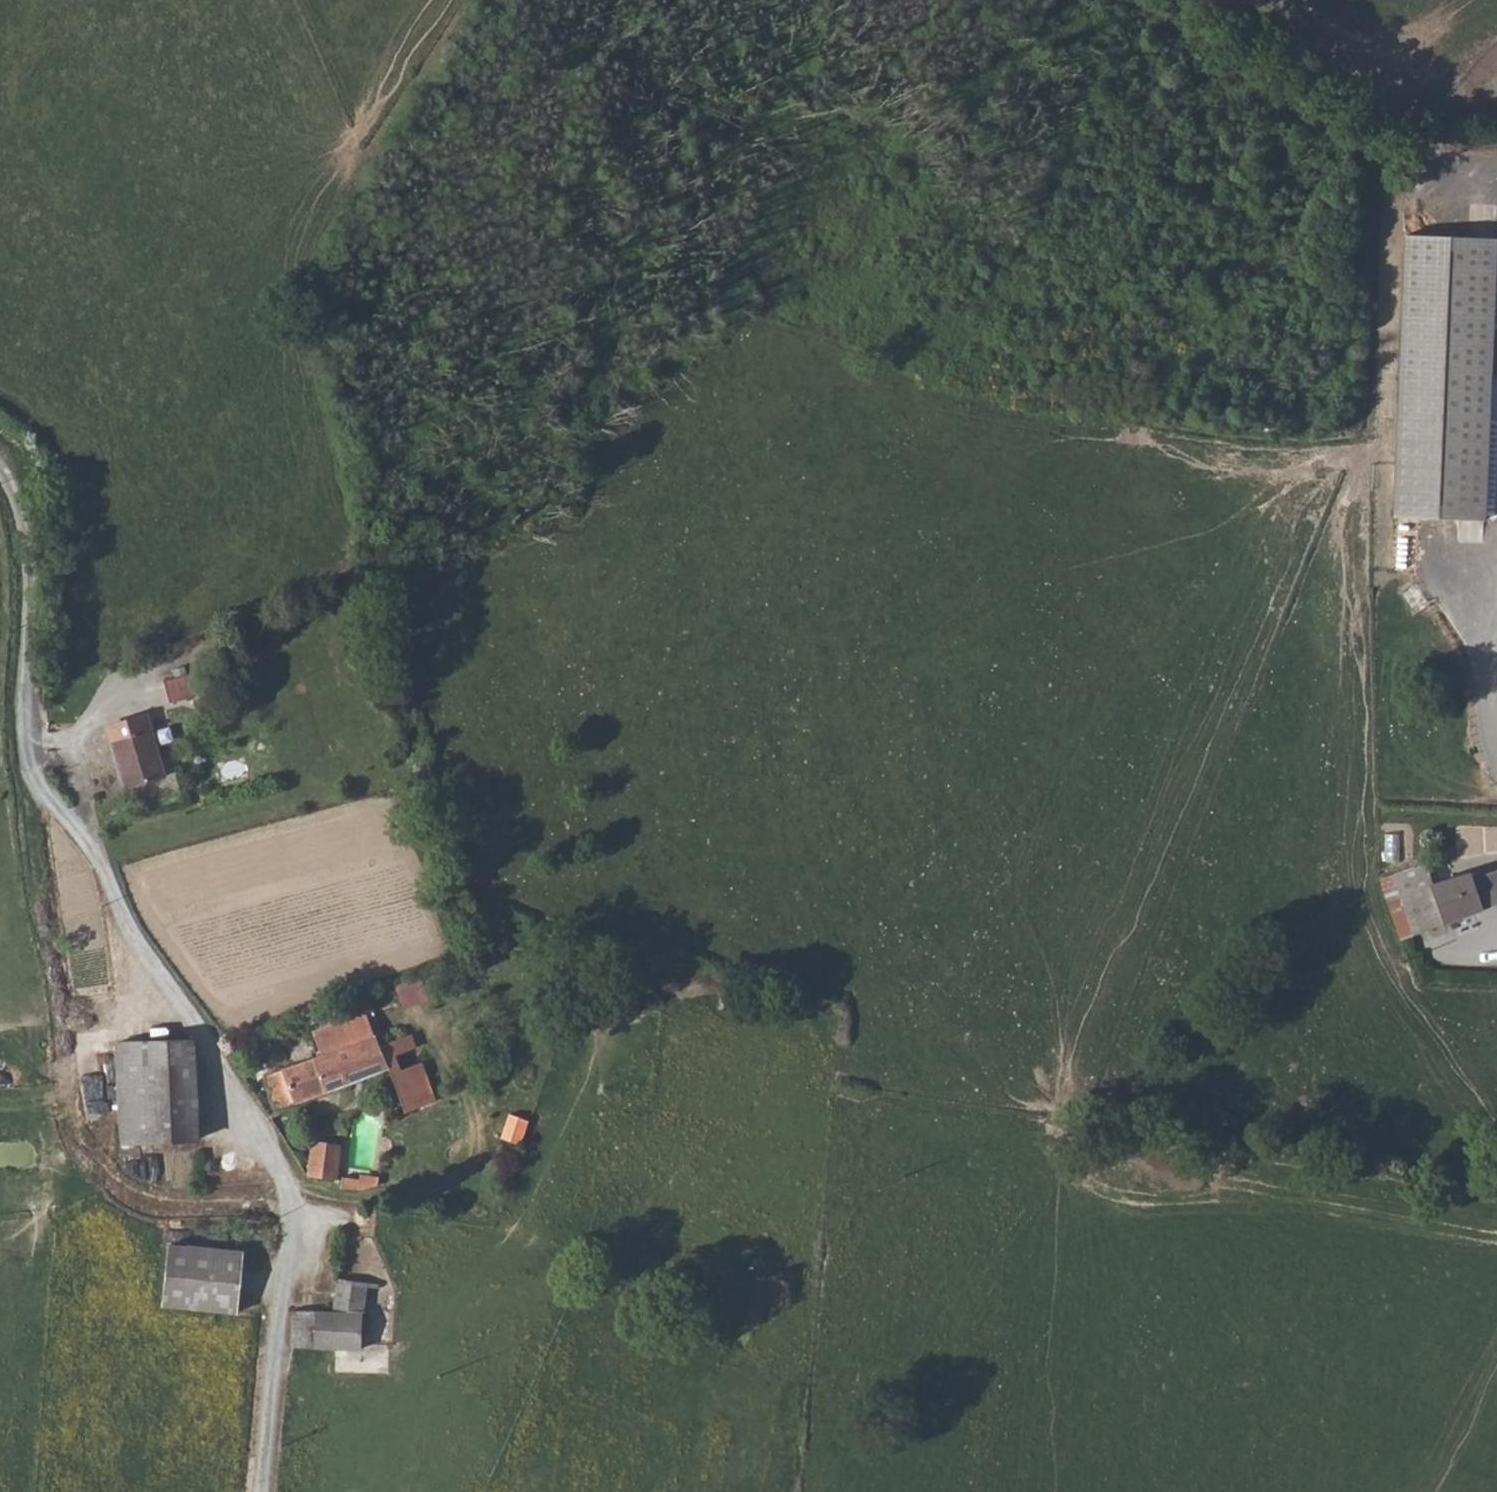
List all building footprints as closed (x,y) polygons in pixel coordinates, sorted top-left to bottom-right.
[(1496,238),(1399,234),(1388,513),(1485,517),(1496,238)] [(165,679),(171,702),(197,694),(191,671),(165,679)] [(129,748),(93,763),(117,818),(155,803),(129,748)] [(1384,899),(1406,958),(1496,926),(1496,890),(1480,895),(1476,890),(1436,902),(1431,881),(1396,892),(1384,899)] [(369,1021),(343,1031),(353,1055),(378,1045),(369,1021)] [(317,1064),(264,1085),(279,1118),(391,1077),(408,1121),(438,1110),(425,1072),(403,1080),(397,1064),(418,1056),(414,1044),(383,1055),(378,1045),(353,1055),(343,1031),(310,1044),(317,1064)] [(190,1079),(140,1082),(146,1156),(198,1155),(190,1079)] [(146,1156),(140,1082),(116,1083),(121,1157),(146,1156)] [(502,1135),(523,1142),(531,1118),(510,1111),(502,1135)] [(304,1143),(299,1177),(339,1184),(344,1141),(332,1140),(330,1147),(304,1143)] [(240,1311),(246,1247),(169,1240),(164,1304),(240,1311)] [(338,1321),(319,1322),(319,1365),(371,1363),(374,1297),(386,1298),(390,1251),(346,1245),(338,1321)] [(298,1319),(297,1365),(319,1365),(319,1322),(298,1319)]
